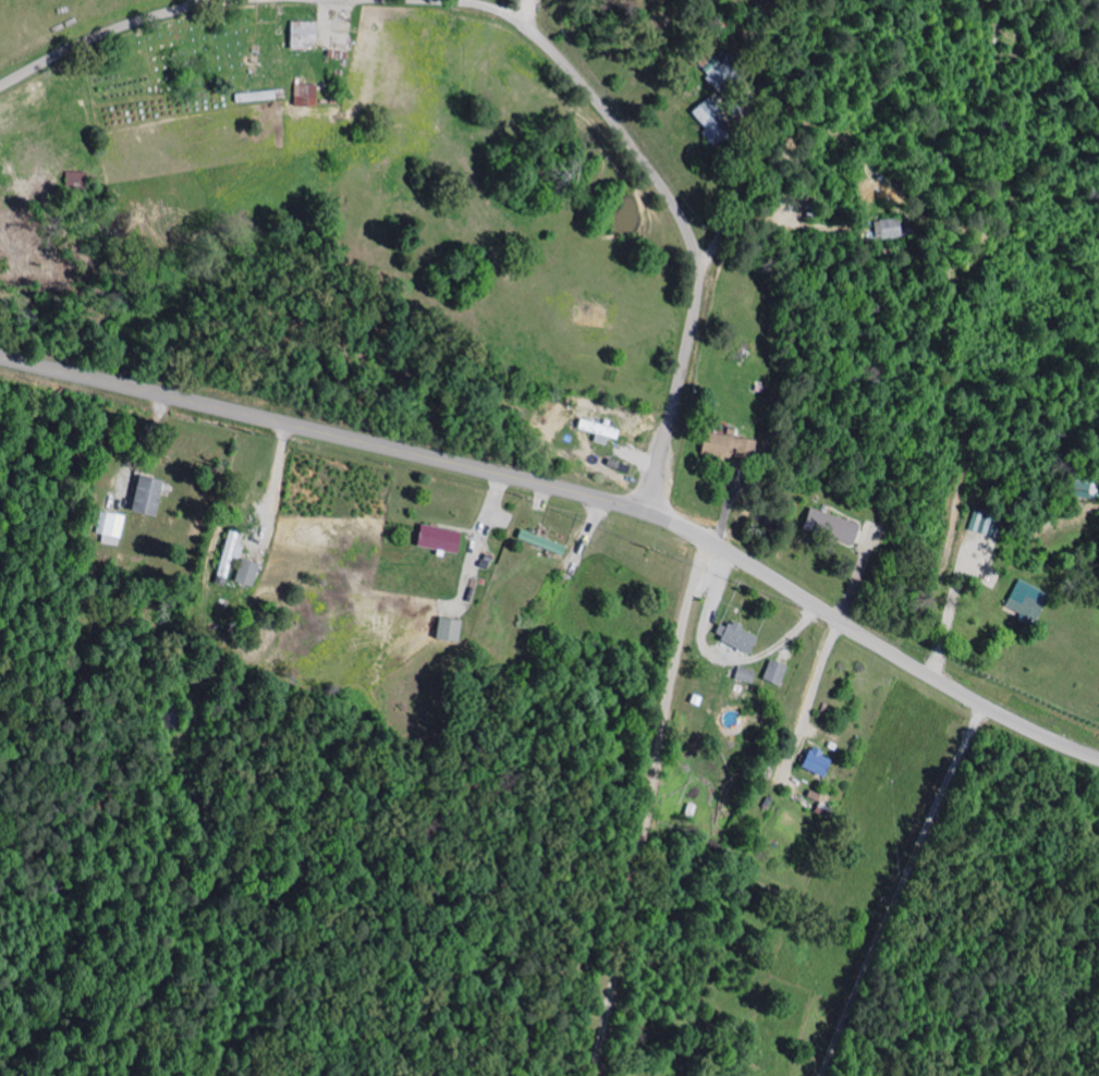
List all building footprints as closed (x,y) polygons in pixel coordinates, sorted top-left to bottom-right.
[(294,47),(320,48),(321,22),(294,21),(294,47)] [(334,45),(348,45),(348,35),(334,35),(334,45)] [(740,71),(731,60),(709,78),(718,89),(740,71)] [(319,106),(320,85),(297,84),(297,106),(319,106)] [(707,99),(693,112),(706,128),(702,131),(716,148),(735,132),(707,99)] [(89,172),(68,171),(67,186),(88,187),(89,172)] [(619,440),(621,429),(582,419),(579,429),(619,440)] [(755,463),(760,442),(715,432),(710,452),(755,463)] [(131,511),(157,518),(167,481),(140,474),(131,511)] [(865,524),(812,508),(805,531),(857,547),(865,524)] [(970,530),(989,534),(993,515),(974,511),(970,530)] [(122,545),(124,513),(105,512),(103,543),(122,545)] [(462,530),(422,525),(419,548),(459,553),(462,530)] [(227,585),(233,557),(240,558),(243,546),(238,544),(241,533),(229,530),(216,583),(227,585)] [(235,583),(253,588),(261,563),(242,558),(235,583)] [(1034,625),(1052,598),(1022,578),(1006,603),(1024,615),(1023,617),(1034,625)] [(463,620),(440,618),(438,640),(461,642),(463,620)] [(761,636),(731,623),(729,627),(720,624),(715,637),(753,653),(761,636)] [(782,686),(790,666),(769,659),(762,679),(782,686)] [(733,679),(753,684),(757,672),(737,667),(733,679)] [(805,768),(829,778),(836,760),(824,755),(826,752),(814,747),(805,768)]
